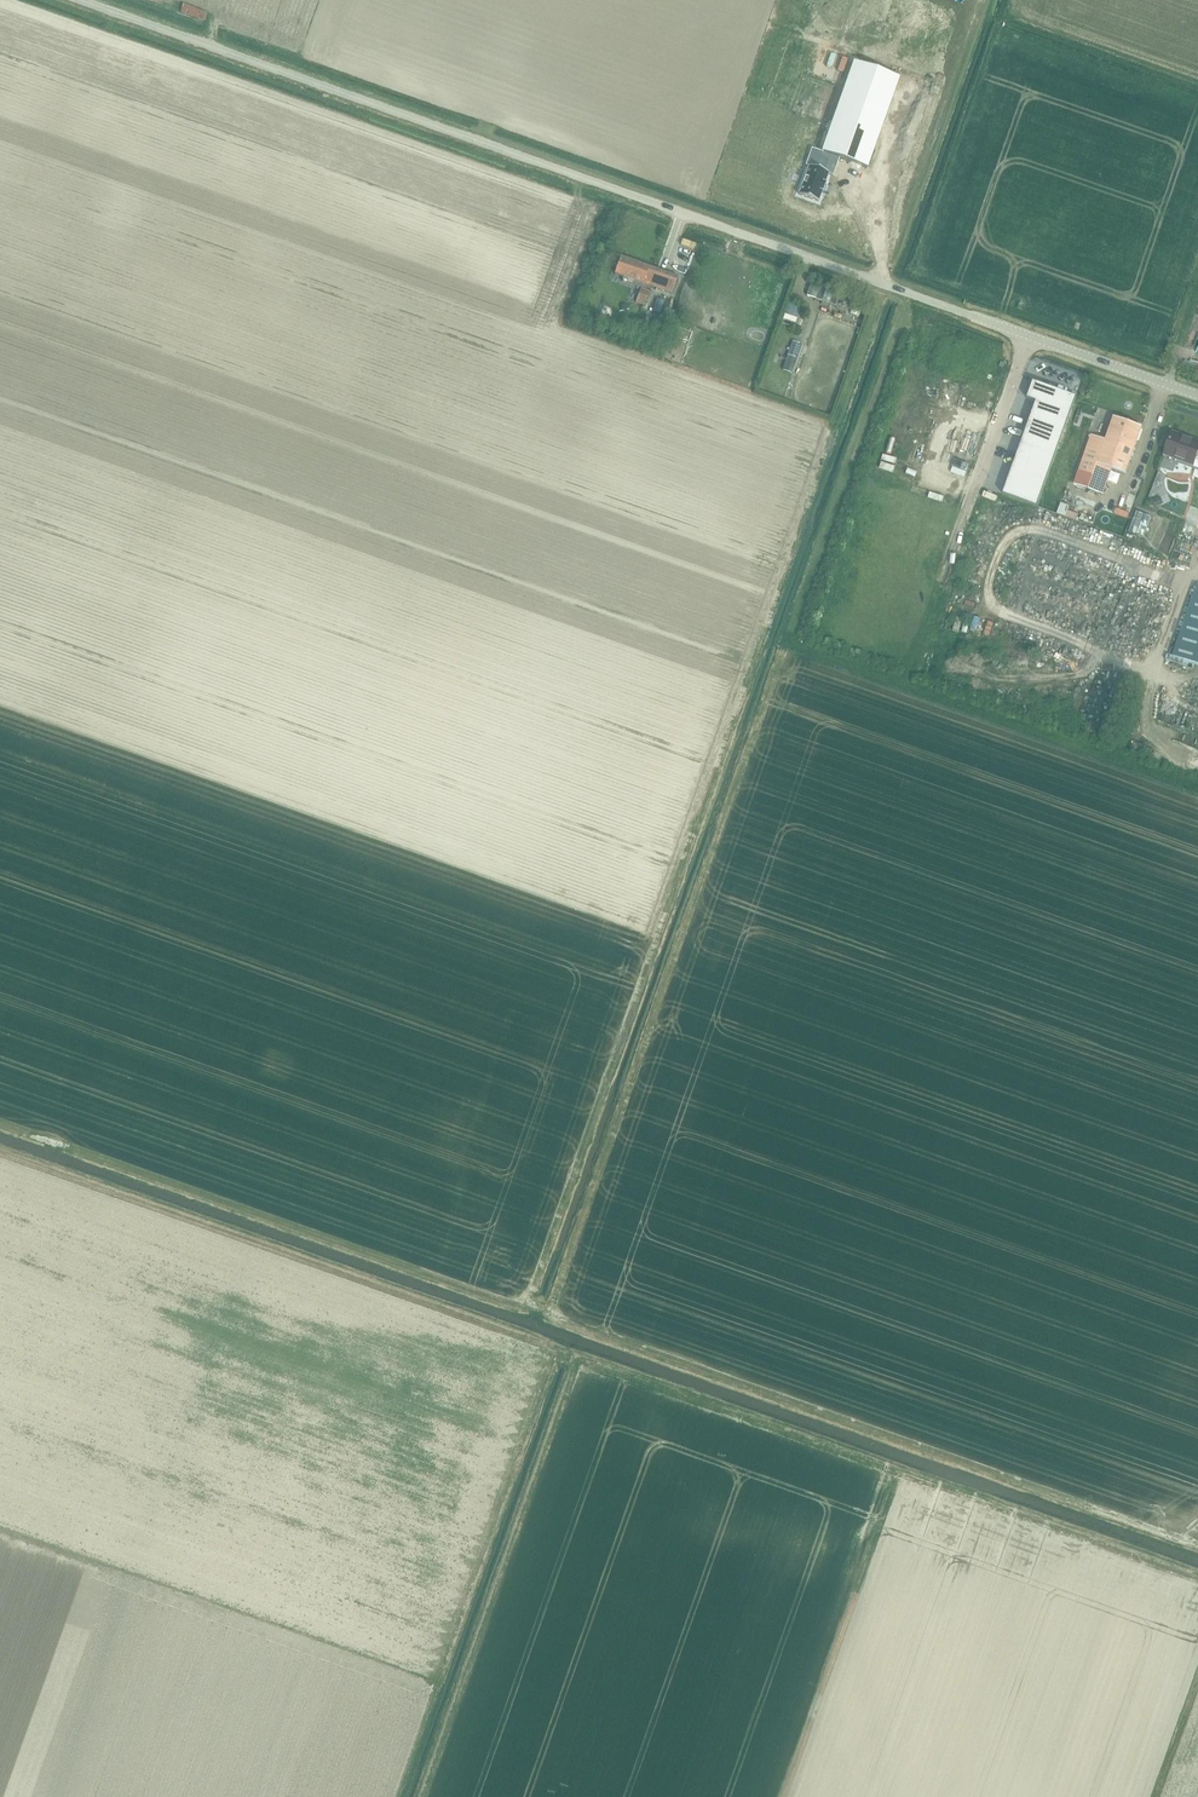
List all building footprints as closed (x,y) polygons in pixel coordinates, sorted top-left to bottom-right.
[(210,6),(193,0),(187,0),(184,6),(207,14),(210,6)] [(809,166),(798,195),(818,202),(822,191),(823,192),(826,184),(824,183),(828,174),(832,176),(839,158),(867,168),(891,100),(845,84),(821,152),(816,168),(809,166)] [(671,294),(678,277),(620,257),(614,274),(623,277),(622,281),(632,285),(634,281),(671,294)] [(820,286),(815,299),(828,303),(833,291),(820,286)] [(648,293),(640,290),(635,303),(644,306),(648,293)] [(657,297),(652,310),(659,313),(663,300),(657,297)] [(801,308),(788,303),(784,313),(798,318),(801,308)] [(792,341),(785,363),(794,366),(802,344),(792,341)] [(938,362),(910,352),(866,477),(923,497),(960,392),(931,382),(938,362)] [(1008,481),(1003,494),(1037,506),(1076,397),(1033,381),(1027,399),(1036,402),(1008,481)] [(975,397),(971,411),(984,414),(987,401),(975,397)] [(1078,470),(1074,484),(1102,494),(1107,480),(1111,469),(1125,473),(1142,427),(1113,417),(1105,440),(1091,435),(1078,470)] [(1165,452),(1177,456),(1176,458),(1193,464),(1195,459),(1197,461),(1197,445),(1191,442),(1188,438),(1172,432),(1165,452)] [(1163,487),(1166,496),(1179,491),(1175,482),(1163,487)] [(1089,504),(1099,507),(1101,499),(1091,497),(1089,504)] [(1172,655),(1197,664),(1197,587),(1197,586),(1172,655)] [(975,608),(973,619),(986,621),(988,609),(975,608)] [(1152,741),(1153,735),(1142,732),(1140,738),(1152,741)]
